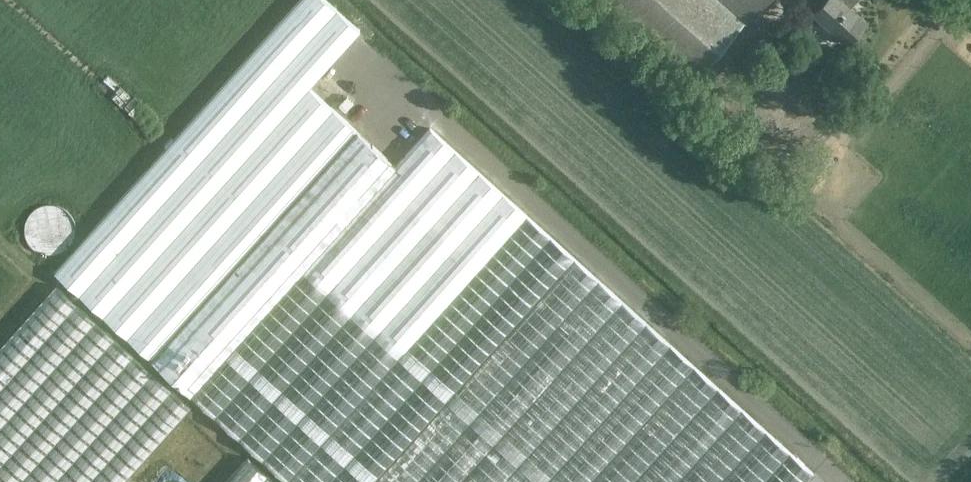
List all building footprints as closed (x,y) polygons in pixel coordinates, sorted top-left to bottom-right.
[(172,139),(54,271),(289,481),(804,481),(813,472),(573,256),(573,257),(429,127),(395,164),(308,86),(360,29),(328,0),(298,0),(172,139)] [(706,85),(733,56),(722,46),(764,0),(612,0),(706,85)] [(813,13),(841,37),(861,15),(851,5),(855,0),(824,0),(813,13)] [(190,405),(56,285),(0,347),(0,481),(120,481),(190,405)] [(224,481),(275,481),(247,456),(224,481)]
